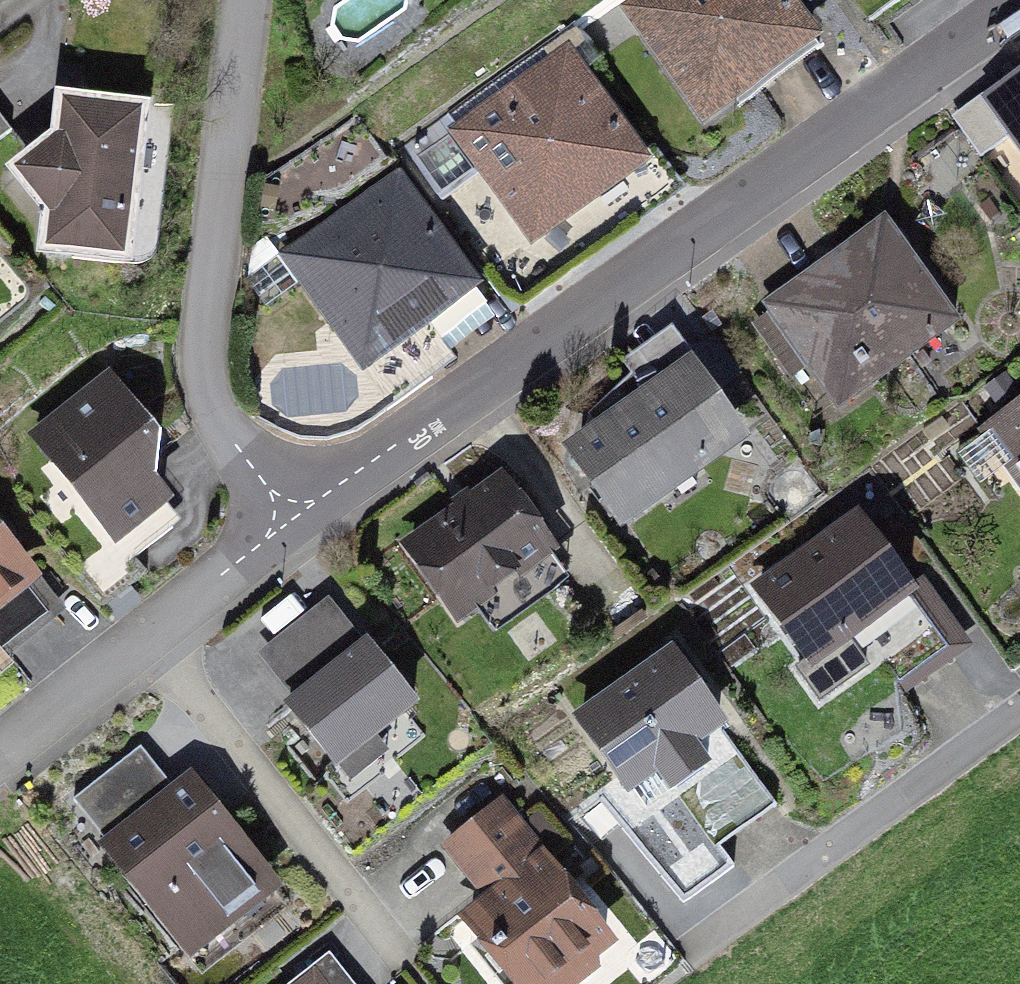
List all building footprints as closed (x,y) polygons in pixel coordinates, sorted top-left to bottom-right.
[(799,0),(621,0),(618,2),(697,117),(822,33),(799,0)] [(650,155),(569,42),(450,126),(531,240),(650,155)] [(133,254),(148,94),(55,86),(51,126),(4,156),(44,200),(40,245),(133,254)] [(995,120),(1019,153),(1019,100),(995,120)] [(13,128),(0,110),(0,137),(13,128)] [(483,283),(397,162),(274,249),(360,370),(483,283)] [(839,405),(961,316),(885,213),(763,302),(839,405)] [(623,520),(752,432),(695,350),(567,438),(623,520)] [(113,365),(29,435),(116,539),(172,492),(151,467),(161,421),(113,365)] [(978,425),(1019,483),(1019,395),(978,425)] [(456,620),(560,545),(503,466),(398,541),(456,620)] [(853,646),(922,601),(866,515),(757,586),(825,691),(865,665),(853,646)] [(41,568),(0,517),(0,602),(41,568)] [(421,705),(363,630),(282,692),(341,767),(421,705)] [(630,784),(664,759),(679,780),(718,752),(703,732),(730,712),(675,637),(575,709),(630,784)] [(193,770),(173,785),(144,747),(75,798),(105,837),(100,841),(187,955),(280,885),(193,770)] [(483,894),(459,913),(514,983),(579,983),(629,945),(551,845),(544,850),(498,792),(440,838),(483,894)] [(329,953),(288,983),(352,983),(329,953)]
